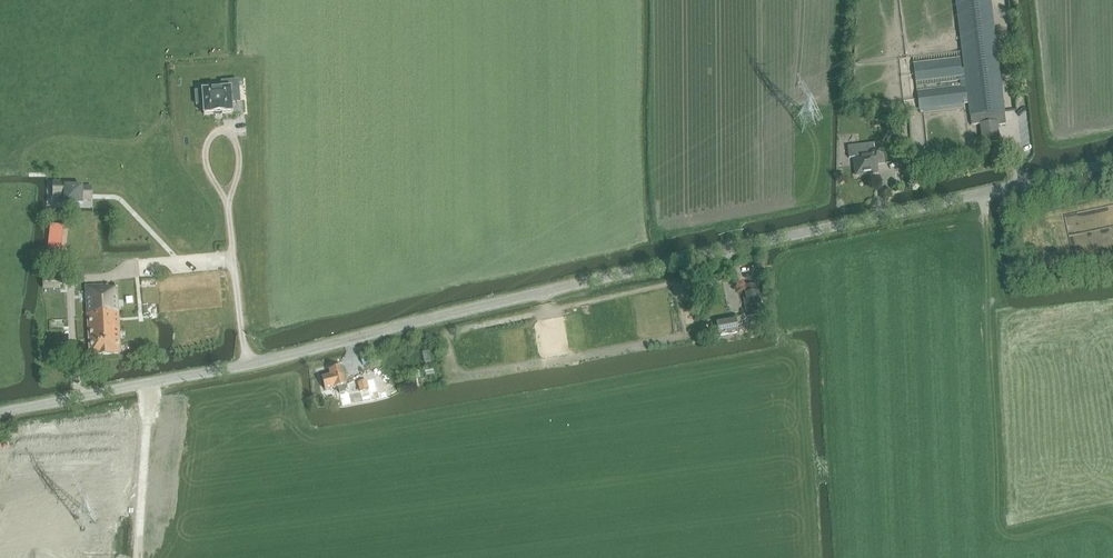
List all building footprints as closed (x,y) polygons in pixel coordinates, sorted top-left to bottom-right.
[(990,0),(957,0),(972,126),(980,125),(983,146),(1000,144),(998,126),(1001,125),(1005,125),(990,0)] [(962,77),(960,59),(914,64),(916,82),(962,77)] [(203,91),(204,105),(204,114),(204,115),(205,115),(205,114),(232,112),(232,113),(233,113),(233,111),(233,103),(239,102),(240,102),(240,101),(239,81),(222,82),(223,89),(204,90),(202,90),(202,91),(203,91)] [(965,86),(917,92),(920,110),(967,104),(965,86)] [(877,164),(884,163),(882,148),(876,149),(875,144),(849,147),(851,159),(854,158),(856,176),(878,173),(877,164)] [(88,202),(96,202),(96,198),(96,190),(88,190),(88,187),(74,187),(74,183),(70,183),(59,183),(59,187),(59,190),(59,198),(70,198),(70,205),(88,205),(88,202)] [(51,214),(49,237),(63,239),(65,215),(51,214)] [(1112,248),(1112,237),(1110,231),(1101,233),(1103,240),(1110,238),(1112,248)] [(60,277),(44,278),(44,289),(60,288),(60,277)] [(109,287),(109,285),(85,286),(89,355),(122,353),(117,286),(109,287)] [(746,314),(735,320),(736,327),(742,323),(741,321),(747,318),(763,315),(758,285),(742,288),(746,314)] [(735,320),(712,324),(714,337),(737,333),(736,327),(735,320)] [(437,363),(419,365),(420,376),(437,375),(437,363)] [(330,371),(331,377),(325,379),(328,390),(336,388),(337,394),(348,391),(342,368),(330,371)] [(371,401),(367,382),(358,383),(362,403),(371,401)] [(10,485),(3,486),(0,465),(0,546),(12,544),(5,496),(12,495),(13,507),(107,494),(102,457),(8,470),(10,485)] [(15,523),(16,532),(51,531),(51,522),(15,523)] [(7,556),(7,557),(52,557),(50,549),(7,556)]
